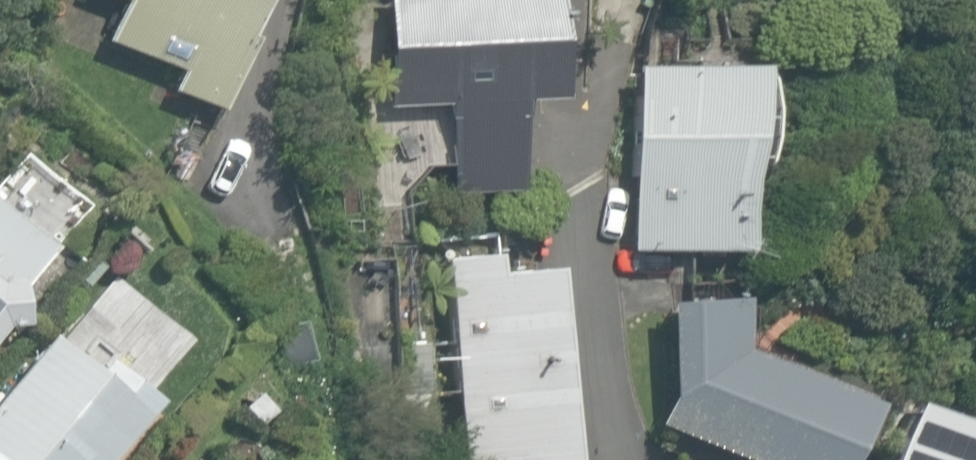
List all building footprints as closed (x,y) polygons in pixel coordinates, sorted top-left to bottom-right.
[(106,33),(172,55),(171,80),(217,102),(250,0),(110,0),(106,33)] [(388,108),(444,106),(448,195),(514,193),(511,102),(553,100),(549,0),(384,0),(388,108)] [(739,71),(631,68),(626,242),(734,245),(739,71)] [(0,197),(0,328),(22,304),(16,267),(44,236),(0,197)] [(435,256),(457,459),(477,459),(561,452),(542,258),(487,266),(482,249),(435,256)] [(658,302),(658,421),(748,459),(858,459),(880,396),(727,343),(719,294),(658,302)] [(50,321),(0,382),(0,459),(93,459),(142,400),(50,321)] [(893,406),(875,459),(975,459),(975,434),(893,406)]
